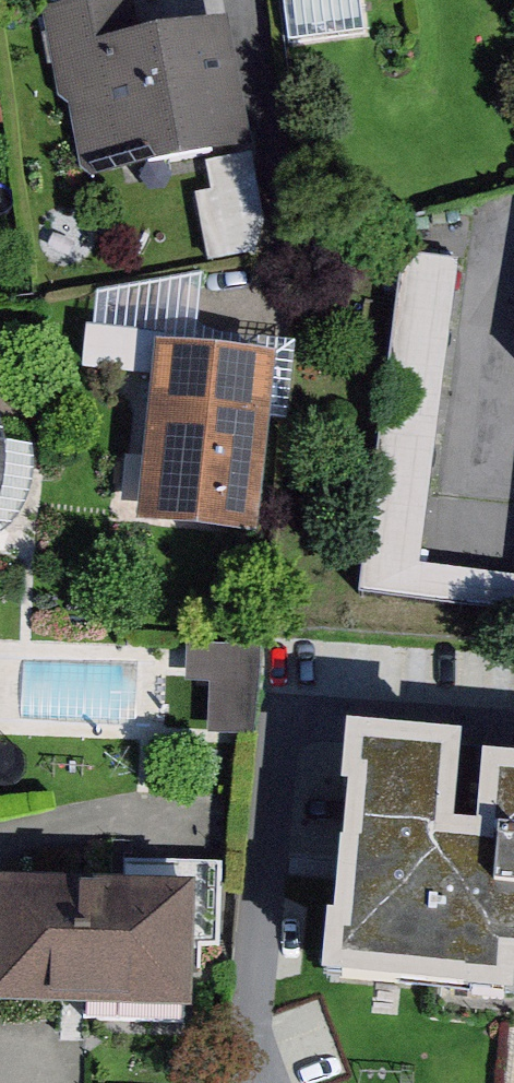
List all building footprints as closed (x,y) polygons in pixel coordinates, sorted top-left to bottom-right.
[(53,12),(93,190),(260,153),(232,23),(153,40),(145,0),(108,0),(53,12)] [(276,8),(287,6),(292,47),(382,35),(377,0),(275,0),(276,8)] [(437,566),(474,262),(418,255),(376,597),(432,604),(513,614),(513,576),(437,566)] [(258,543),(272,426),(296,429),(304,347),(205,330),(212,275),(101,295),(89,368),(151,378),(134,528),(258,543)] [(272,651),(194,644),(191,685),(212,687),(208,737),(264,741),(272,651)] [(513,1012),(513,780),(506,853),(483,851),(492,759),(371,748),(349,997),(513,1012)] [(339,839),(303,838),(302,889),(338,889),(339,839)] [(187,854),(185,890),(224,893),(227,857),(187,854)] [(187,1029),(198,900),(0,883),(0,1013),(187,1029)]
